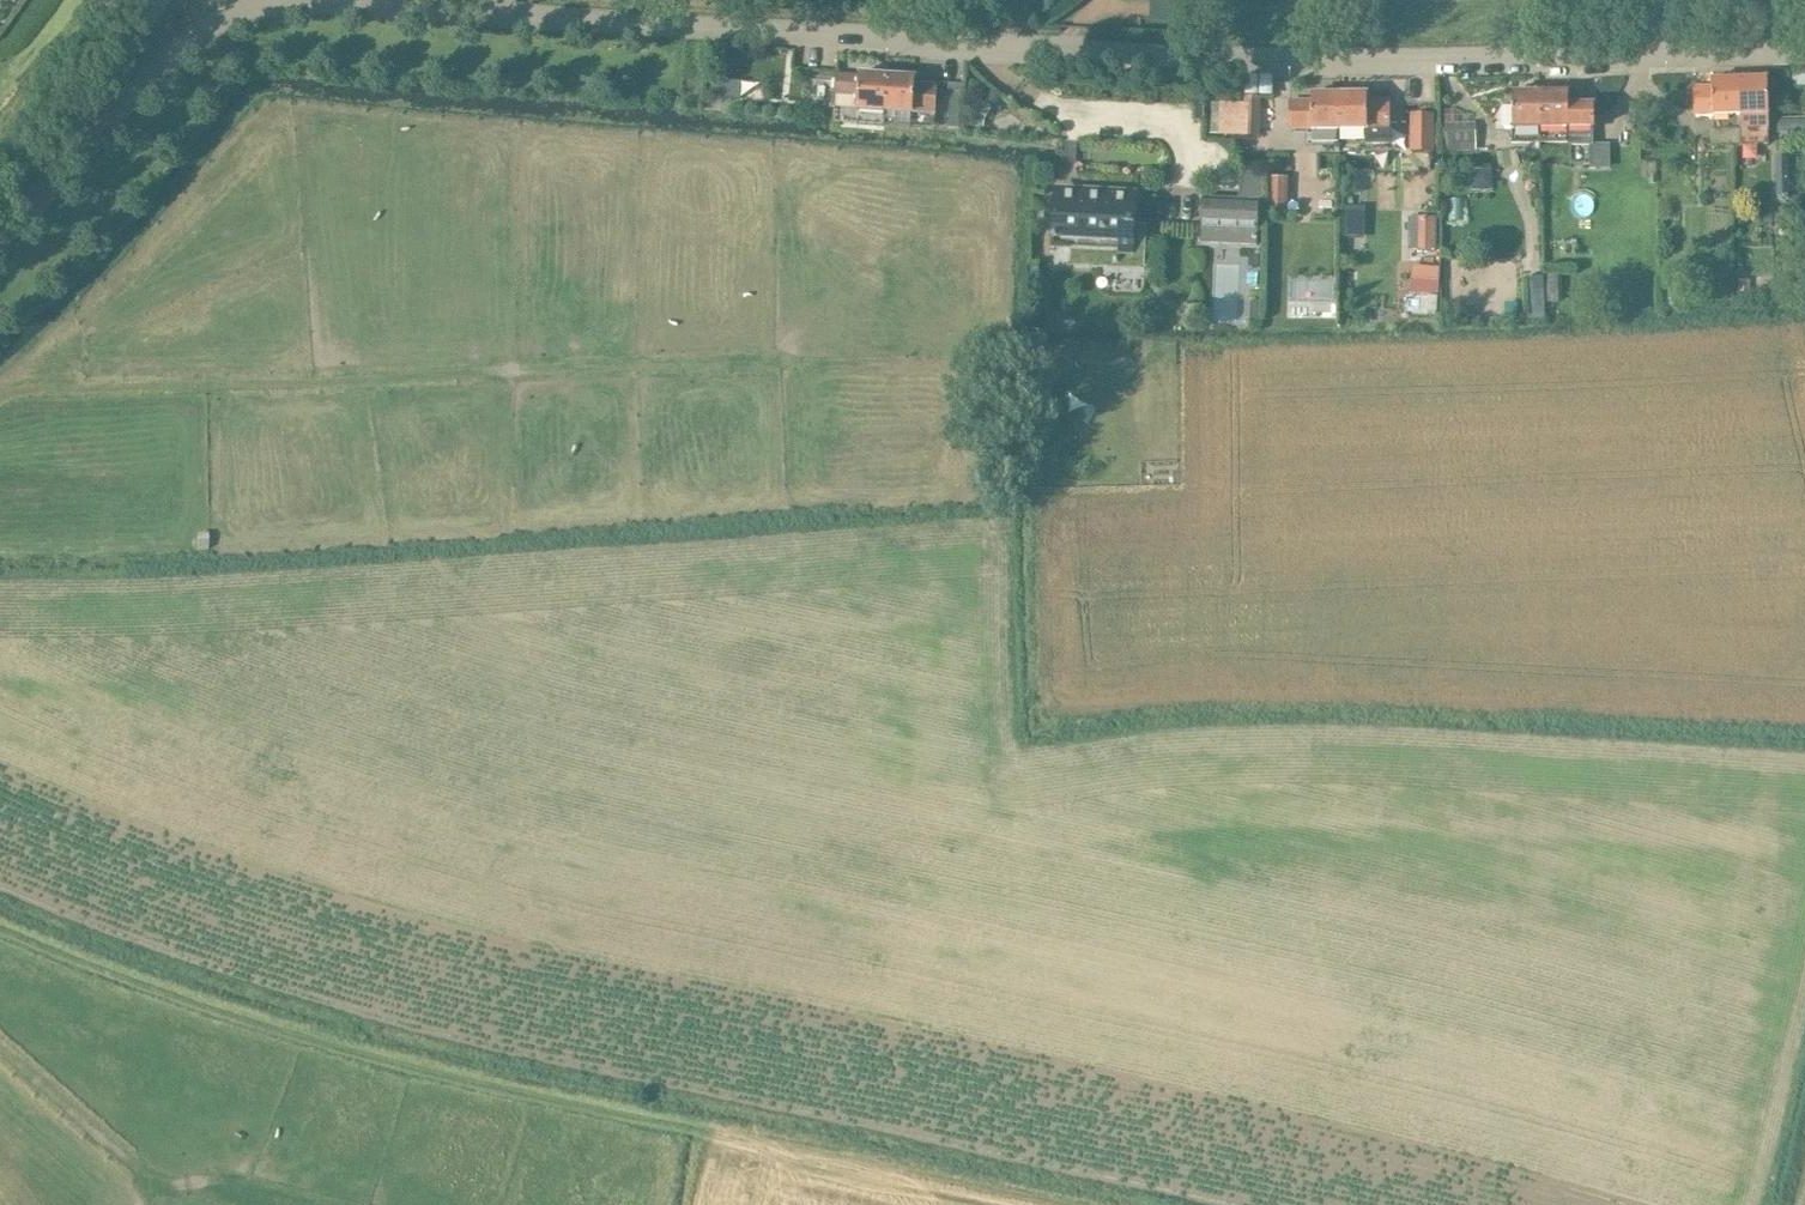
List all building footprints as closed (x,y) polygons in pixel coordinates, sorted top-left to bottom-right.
[(884,126),(887,76),(875,76),(875,73),(862,72),(862,75),(859,75),(859,76),(835,75),(834,97),(857,99),(856,112),(856,124),(884,126)] [(899,75),(899,77),(887,76),(884,126),(912,128),(913,116),(913,114),(934,116),(936,87),(914,85),(915,78),(912,78),(912,76),(899,75)] [(1739,117),(1740,145),(1768,145),(1766,80),(1737,81),(1739,117)] [(740,82),(711,81),(710,98),(739,99),(740,82)] [(1710,88),(1692,89),(1693,118),(1739,117),(1737,81),(1710,81),(1710,88)] [(1538,141),(1537,94),(1511,94),(1512,141),(1538,141)] [(1594,131),(1594,103),(1567,103),(1566,94),(1537,94),(1538,141),(1566,141),(1565,131),(1594,131)] [(1310,103),(1291,103),(1291,113),(1292,131),(1310,131),(1310,133),(1324,133),(1324,148),(1338,147),(1338,133),(1338,96),(1310,96),(1310,103)] [(1338,96),(1338,133),(1338,147),(1366,147),(1389,147),(1389,104),(1366,104),(1366,96),(1338,96)] [(1220,101),(1218,135),(1259,137),(1260,98),(1248,98),(1248,102),(1220,101)] [(1410,115),(1409,153),(1431,153),(1431,115),(1410,115)] [(1439,146),(1472,145),(1471,127),(1439,127),(1439,146)] [(1135,226),(1137,196),(1058,192),(1055,247),(1068,248),(1067,267),(1144,271),(1146,226),(1135,226)] [(1202,202),(1202,232),(1259,233),(1260,204),(1202,202)] [(1362,208),(1344,208),(1343,240),(1362,240),(1362,208)] [(1415,251),(1436,251),(1436,218),(1415,218),(1415,251)] [(1411,266),(1410,292),(1433,293),(1435,268),(1411,266)]
